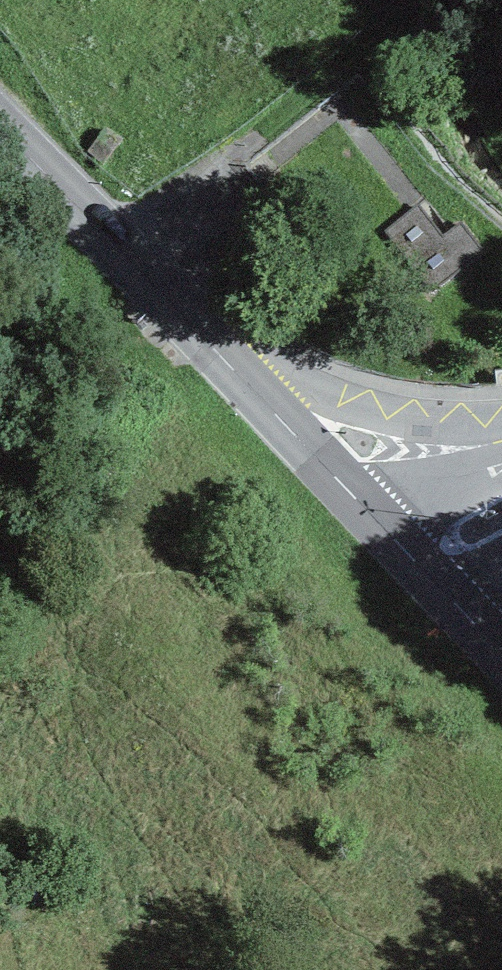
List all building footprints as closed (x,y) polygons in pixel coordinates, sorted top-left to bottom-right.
[(123,140),(105,128),(87,155),(105,167),(123,140)] [(418,205),(385,231),(434,292),(486,251),(463,222),(444,237),(418,205)]
